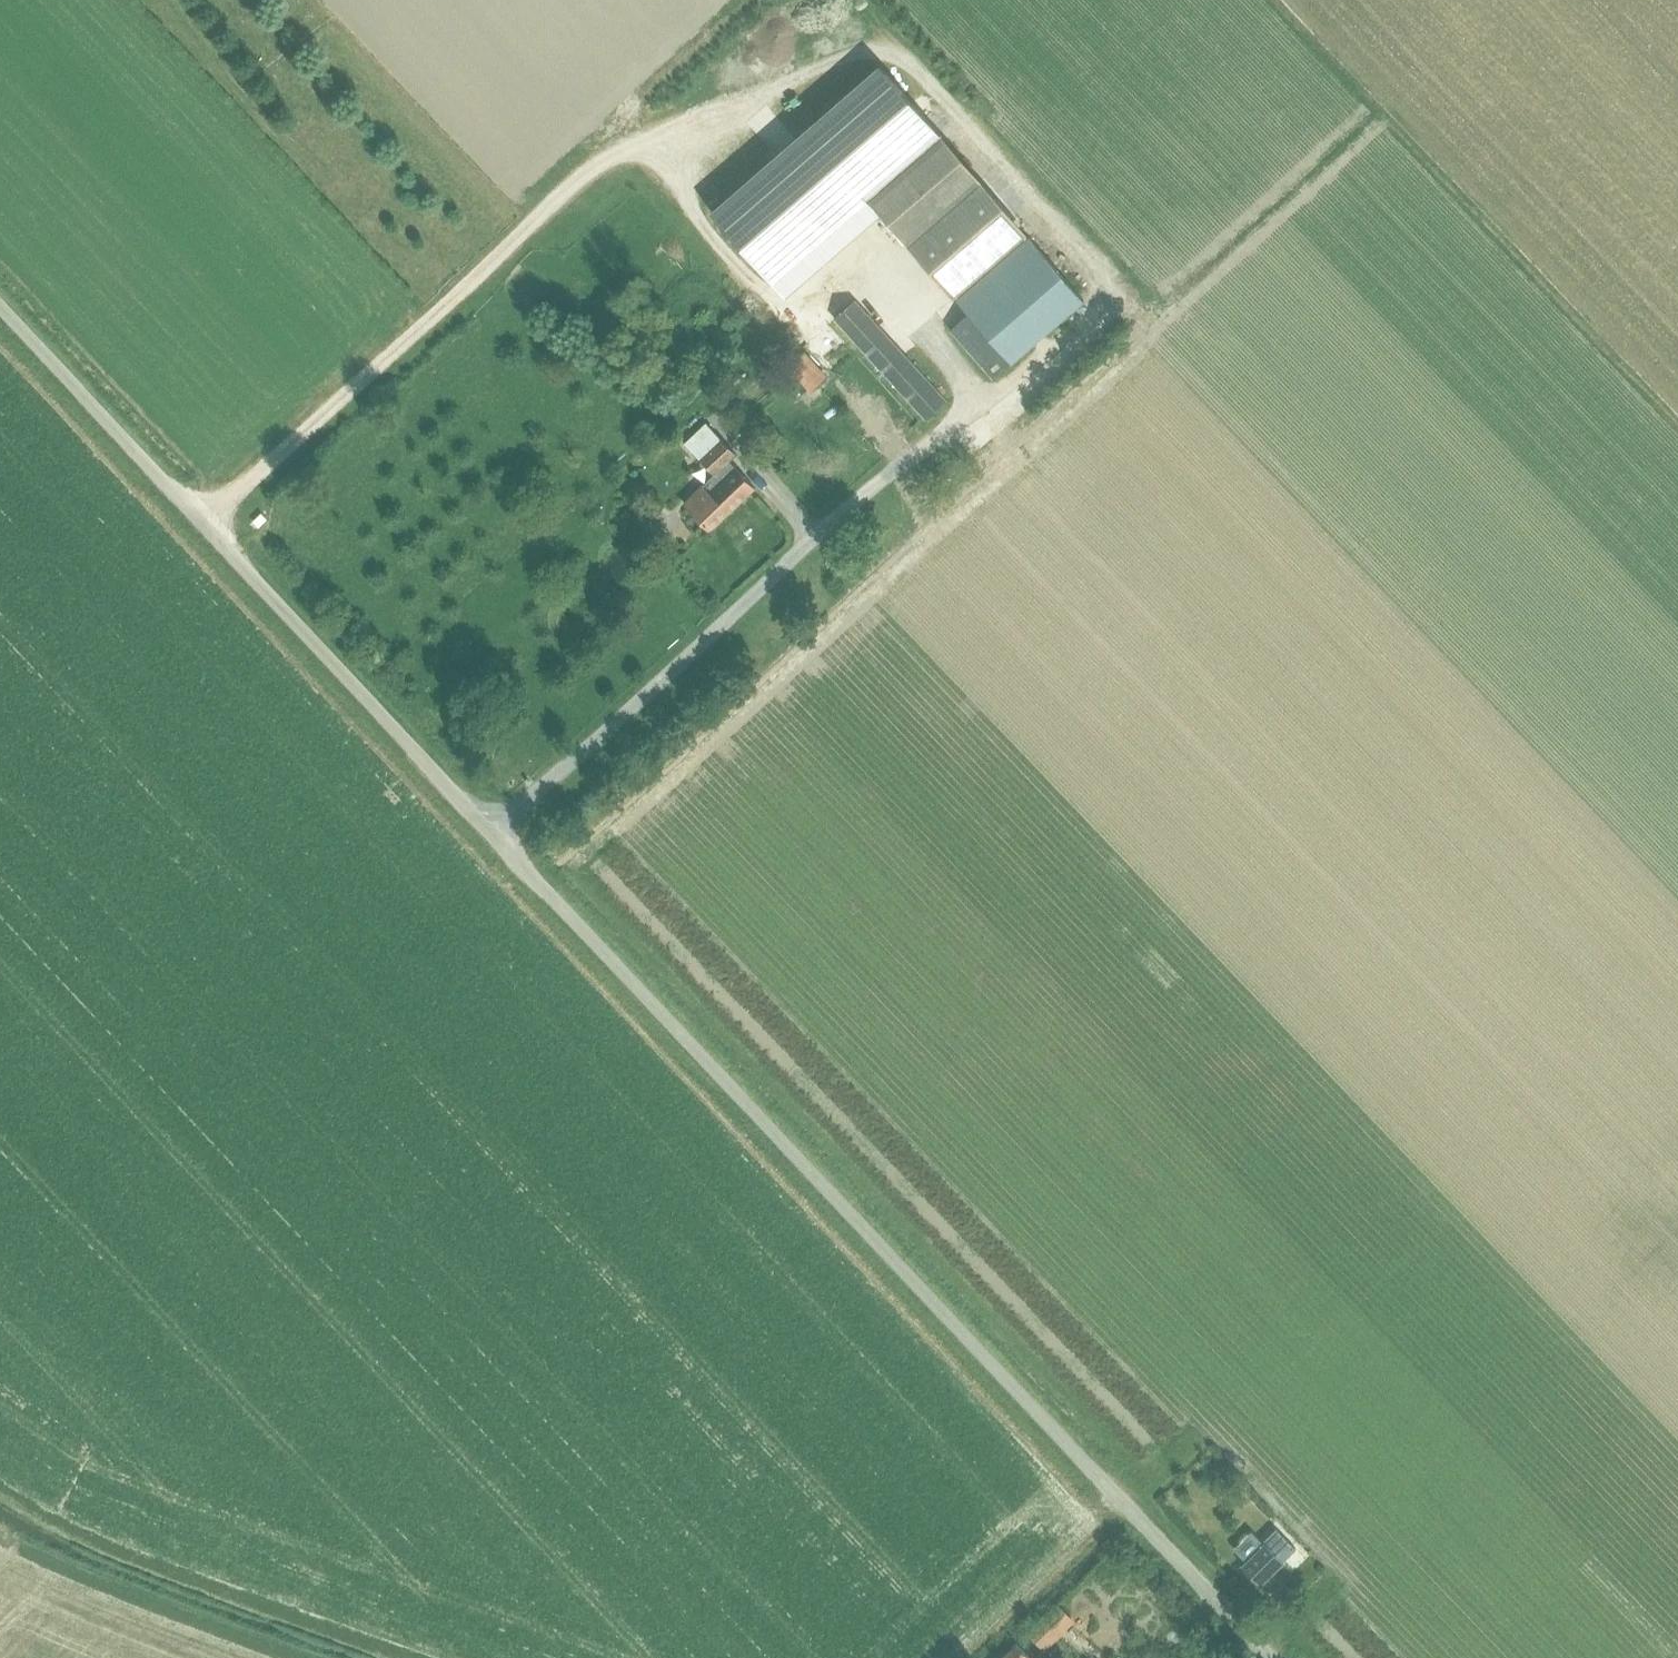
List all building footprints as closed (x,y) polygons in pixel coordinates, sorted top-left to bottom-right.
[(880,65),(713,209),(772,278),(865,198),(939,133),(880,65)] [(941,135),(869,197),(957,299),(1029,236),(941,135)] [(969,312),(950,328),(993,378),(1012,362),(1083,300),(1029,236),(957,299),(969,312)] [(925,419),(945,402),(855,300),(835,318),(925,419)] [(806,351),(789,366),(810,391),(827,376),(806,351)] [(684,443),(700,460),(714,475),(684,503),(709,530),(754,488),(729,462),(736,456),(706,423),(684,443)] [(1266,1542),(1242,1565),(1261,1584),(1267,1577),(1272,1583),(1281,1574),(1276,1569),(1284,1561),(1296,1549),(1276,1529),(1264,1540),(1266,1542)] [(1289,1586),(1279,1594),(1286,1603),(1296,1594),(1289,1586)] [(1059,1604),(1028,1632),(1041,1647),(1072,1619),(1059,1604)] [(1017,1642),(1001,1657),(1032,1657),(1017,1642)]
